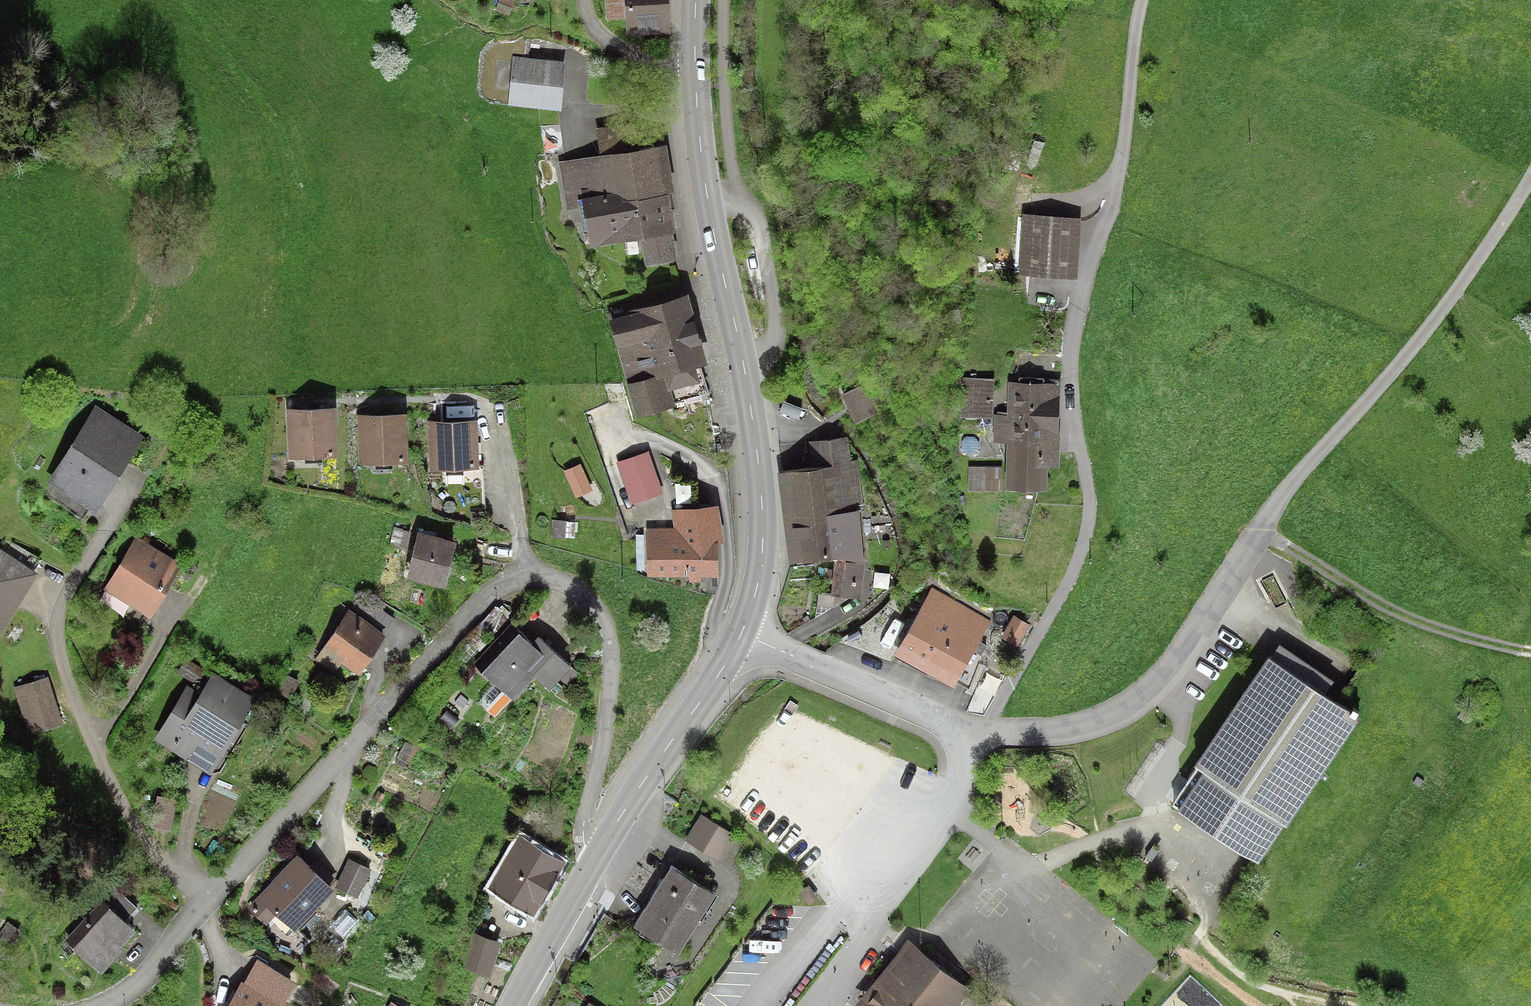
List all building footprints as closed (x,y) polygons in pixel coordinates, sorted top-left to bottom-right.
[(496,11),(509,16),(516,0),(501,0),(496,11)] [(606,22),(628,21),(629,34),(670,33),(669,0),(606,0),(606,22)] [(570,64),(517,59),(512,105),(566,110),(570,64)] [(595,133),(601,161),(640,154),(635,126),(595,133)] [(568,211),(583,208),(591,248),(637,239),(642,268),(678,262),(665,197),(674,196),(665,149),(640,154),(601,161),(560,169),(568,211)] [(1081,222),(1025,218),(1021,278),(1077,282),(1081,222)] [(687,299),(610,322),(638,416),(701,396),(694,374),(709,370),(687,299)] [(995,380),(962,379),(960,419),(993,420),(995,380)] [(869,380),(843,395),(859,425),(884,410),(869,380)] [(1060,390),(1011,389),(1010,414),(997,414),(996,441),(1010,442),(1009,493),(1045,493),(1045,470),(1059,470),(1060,390)] [(289,402),(291,456),(335,454),(333,400),(289,402)] [(101,406),(54,478),(100,508),(147,437),(101,406)] [(361,411),(363,465),(406,463),(404,409),(361,411)] [(431,414),(433,468),(477,466),(474,412),(431,414)] [(865,554),(847,434),(809,440),(813,466),(771,472),(785,566),(839,558),(837,595),(861,598),(865,554)] [(629,504),(661,493),(648,453),(615,464),(629,504)] [(969,468),(969,492),(999,492),(1000,469),(969,468)] [(674,529),(647,529),(645,576),(718,580),(719,541),(713,508),(674,510),(674,529)] [(566,518),(552,518),(552,537),(566,536),(566,518)] [(417,523),(406,567),(446,577),(457,533),(417,523)] [(182,563),(138,534),(105,584),(149,613),(182,563)] [(0,545),(0,638),(5,641),(46,572),(0,545)] [(994,621),(935,589),(898,656),(957,688),(994,621)] [(386,631),(350,607),(322,648),(359,672),(386,631)] [(1031,625),(1014,616),(1001,641),(1018,650),(1031,625)] [(522,623),(483,667),(497,679),(481,697),(498,713),(535,670),(551,685),(560,675),(567,681),(579,668),(537,632),(535,634),(522,623)] [(1360,712),(1271,651),(1172,796),(1261,857),(1360,712)] [(264,692),(219,668),(204,696),(189,688),(160,740),(220,773),(264,692)] [(63,721),(50,678),(18,688),(30,730),(63,721)] [(462,694),(456,701),(464,708),(470,701),(462,694)] [(406,739),(397,755),(406,760),(415,744),(406,739)] [(176,796),(158,794),(154,824),(172,827),(176,796)] [(705,816),(688,840),(725,864),(741,839),(705,816)] [(491,881),(533,908),(565,854),(526,828),(491,881)] [(267,893),(301,929),(340,892),(306,856),(267,893)] [(366,896),(378,869),(350,857),(338,884),(366,896)] [(721,895),(672,867),(637,927),(686,955),(721,895)] [(114,882),(102,896),(126,917),(138,903),(114,882)] [(126,917),(102,896),(67,936),(102,966),(136,926),(126,917)] [(474,930),(464,967),(489,973),(499,937),(474,930)] [(857,1003),(861,1005),(953,1005),(968,989),(912,940),(857,1003)] [(255,954),(227,1005),(289,1005),(295,996),(289,993),(297,977),(255,954)]
